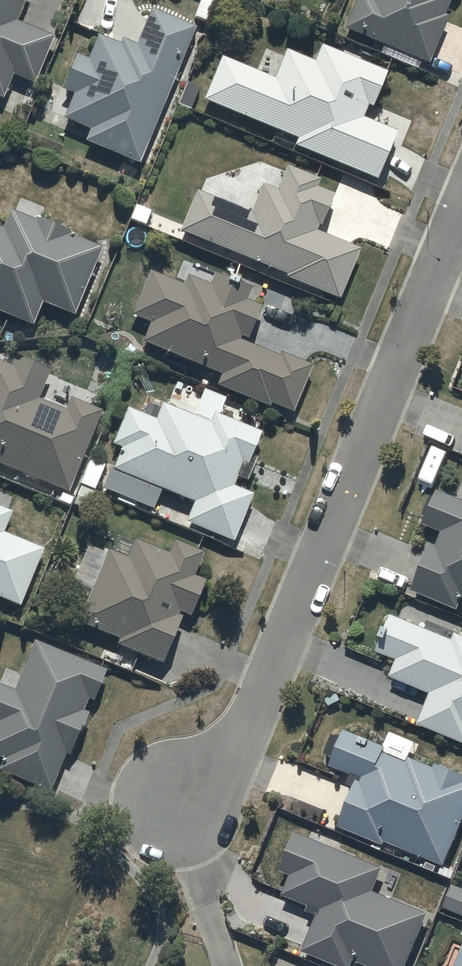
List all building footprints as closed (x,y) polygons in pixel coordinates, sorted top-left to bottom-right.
[(15,29),(27,0),(0,0),(0,104),(2,105),(11,82),(32,91),(51,44),(15,29)] [(369,2),(363,0),(358,0),(343,35),(427,70),(447,23),(441,21),(450,1),(454,3),(455,0),(370,0),(369,2)] [(193,36),(148,19),(134,53),(121,48),(118,53),(96,44),(87,68),(75,63),(61,99),(72,103),(62,127),(89,138),(84,149),(138,171),(193,36)] [(273,86),(221,64),(203,108),(295,147),(293,153),(375,188),(395,140),(361,126),(367,114),(372,116),(387,80),(321,52),(313,70),(285,58),(273,86)] [(250,221),(196,198),(179,238),(285,284),(284,286),(336,308),(358,256),(317,239),(333,202),(315,195),(318,189),(286,175),(276,199),(262,193),(250,221)] [(33,332),(42,309),(68,322),(100,257),(36,225),(34,228),(11,217),(1,238),(0,238),(0,317),(33,332)] [(183,292),(150,279),(133,323),(149,330),(140,351),(220,383),(215,394),(268,415),(270,411),(293,420),(312,372),(279,359),(278,362),(247,350),(262,312),(248,307),(253,296),(213,281),(209,291),(187,282),(183,292)] [(0,369),(0,473),(68,499),(100,417),(68,405),(63,416),(38,406),(49,377),(14,364),(11,373),(0,369)] [(226,407),(204,397),(191,424),(162,410),(155,426),(128,414),(111,452),(120,457),(103,495),(151,517),(160,496),(191,511),(184,528),(231,549),(253,502),(233,493),(237,484),(245,487),(255,465),(251,463),(261,441),(219,422),(226,407)] [(437,497),(423,533),(440,540),(435,552),(429,550),(411,597),(457,615),(461,604),(461,605),(461,507),(437,497)] [(21,614),(42,557),(2,542),(11,518),(0,514),(0,606),(21,614)] [(168,561),(132,547),(126,564),(108,557),(107,560),(85,552),(71,590),(89,597),(76,632),(118,647),(116,653),(161,670),(180,619),(192,623),(206,588),(194,583),(203,560),(173,548),(168,561)] [(392,622),(376,659),(395,667),(388,683),(428,700),(415,732),(461,751),(461,645),(454,641),(451,648),(392,622)] [(0,693),(0,766),(2,767),(0,773),(0,780),(49,800),(65,760),(70,761),(87,719),(83,717),(88,705),(93,708),(105,677),(31,647),(11,698),(0,693)] [(461,815),(461,770),(435,759),(434,764),(409,753),(407,758),(382,748),(385,741),(345,724),(341,734),(332,731),(324,749),(333,753),(329,761),(352,770),(348,779),(354,782),(337,821),(385,841),(387,837),(445,862),(461,815)] [(295,828),(279,867),(289,871),(281,892),(307,902),(305,907),(316,912),(303,946),(350,965),(354,956),(380,965),(404,965),(427,908),(372,886),(381,863),(295,828)] [(452,881),(443,905),(461,913),(461,885),(452,881)] [(453,965),(461,965),(461,942),(453,965)]
